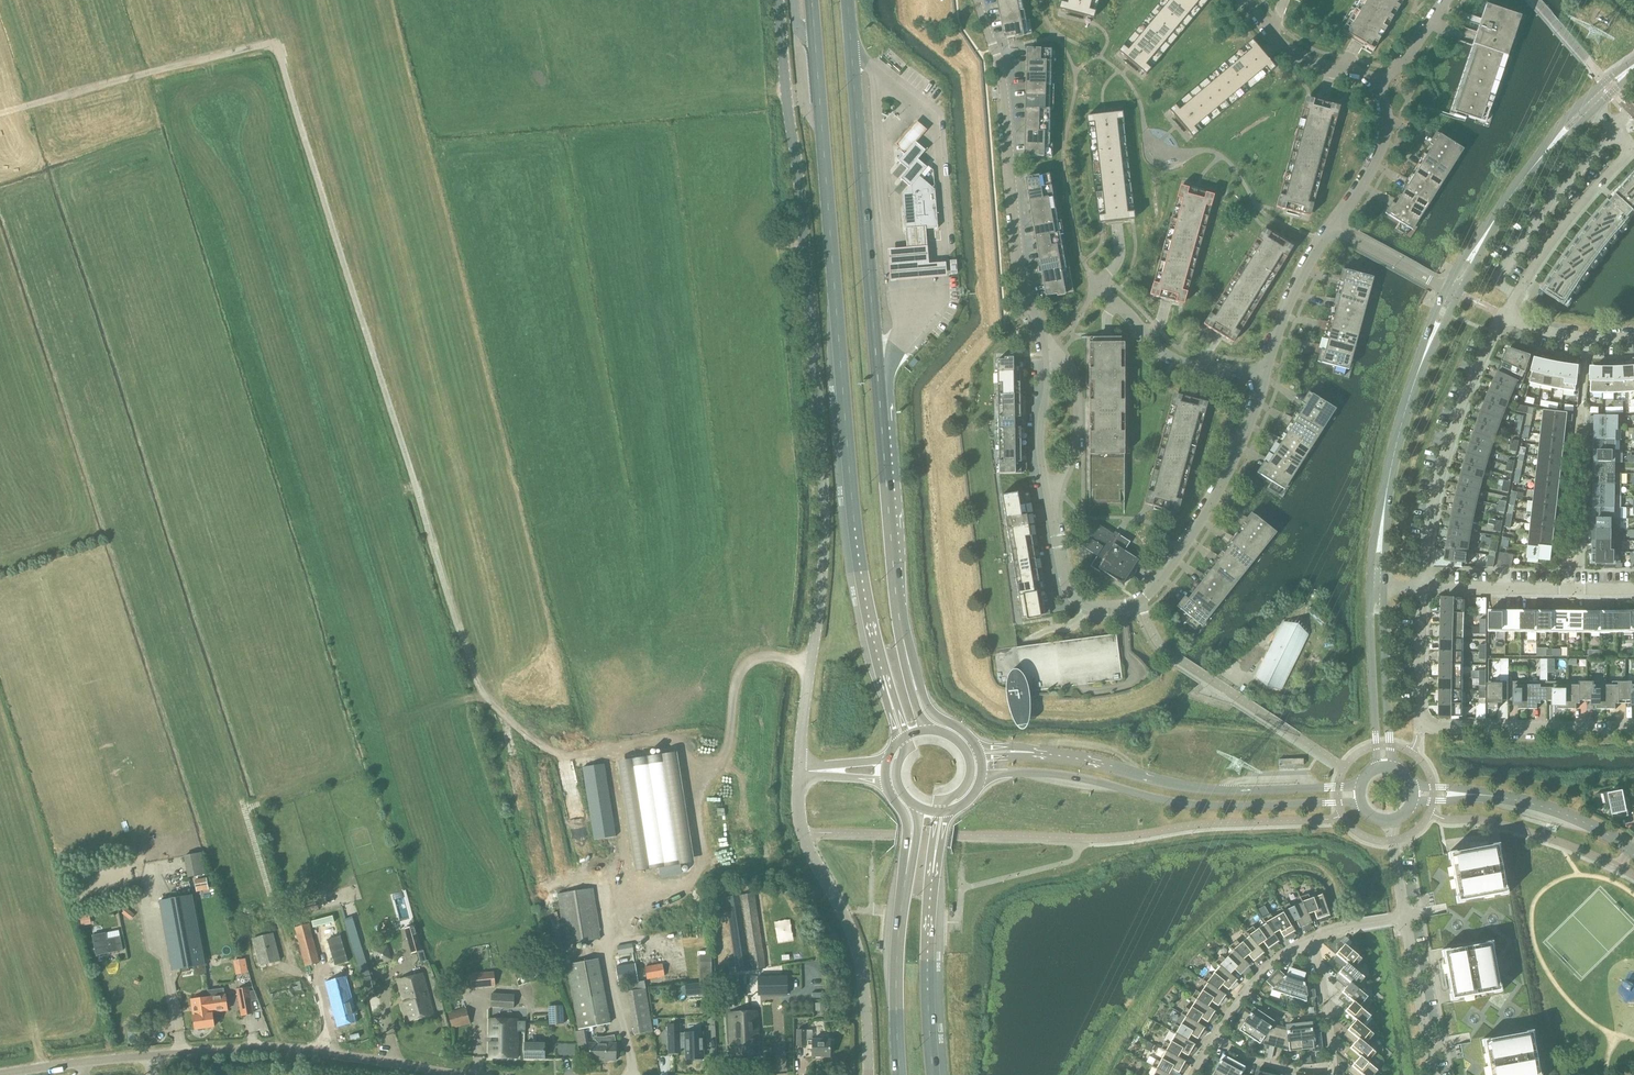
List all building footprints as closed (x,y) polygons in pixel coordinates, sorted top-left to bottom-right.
[(997,3),(999,15),(1002,14),(1024,10),(1022,0),(1013,0),(1000,2),(997,3)] [(1067,11),(1093,18),(1098,0),(1061,0),(1059,9),(1067,11)] [(1209,0),(1161,0),(1118,51),(1125,57),(1146,74),(1209,0)] [(1403,0),(1361,0),(1342,31),(1357,40),(1364,44),(1362,48),(1371,54),(1403,0)] [(1485,122),(1520,16),(1490,6),(1454,112),(1455,112),(1454,115),(1465,119),(1466,116),(1485,122)] [(1002,14),(999,15),(1001,26),(1004,26),(1026,22),(1026,21),(1024,10),(1002,14)] [(1004,26),(1001,26),(1003,39),(1006,38),(1007,38),(1013,37),(1015,37),(1015,39),(1023,37),(1023,35),(1031,34),(1031,29),(1029,21),(1029,20),(1026,21),(1026,22),(1004,26)] [(1169,110),(1175,116),(1193,137),(1275,69),(1263,55),(1252,41),(1169,110)] [(1026,49),(1026,61),(1029,61),(1051,62),(1051,49),(1029,49),(1026,49)] [(1026,61),(1025,73),(1029,73),(1051,74),(1051,62),(1029,61),(1026,61)] [(1025,73),(1025,85),(1028,85),(1047,85),(1050,85),(1051,74),(1029,73),(1025,73)] [(1025,85),(1025,97),(1028,97),(1046,97),(1054,97),(1054,85),(1050,85),(1047,85),(1028,85),(1025,85)] [(1025,97),(1025,109),(1028,109),(1046,109),(1050,109),(1050,110),(1053,110),(1053,108),(1054,97),(1046,97),(1028,97),(1025,97)] [(1276,207),(1282,209),(1310,216),(1313,204),(1336,119),(1339,107),(1336,106),(1322,102),(1305,98),(1302,110),(1280,195),(1279,195),(1276,207)] [(1025,109),(1024,120),(1027,120),(1045,121),(1049,121),(1050,110),(1050,109),(1046,109),(1028,109),(1025,109)] [(1122,113),(1096,116),(1086,117),(1098,223),(1100,223),(1117,221),(1132,219),(1134,219),(1122,113)] [(926,128),(916,120),(895,143),(905,152),(926,128)] [(1024,120),(1024,132),(1027,132),(1043,133),(1049,133),(1049,121),(1045,121),(1027,120),(1024,120)] [(1024,132),(1024,144),(1027,144),(1043,145),(1049,145),(1049,144),(1049,133),(1043,133),(1027,132),(1024,132)] [(1433,146),(1433,145),(1454,158),(1461,148),(1440,135),(1436,132),(1429,143),(1433,146)] [(915,143),(899,162),(901,164),(906,168),(908,170),(900,179),(902,180),(908,185),(909,186),(902,195),(903,209),(905,231),(907,231),(907,230),(906,230),(906,228),(936,225),(936,228),(935,228),(938,228),(934,189),(918,176),(926,167),(924,166),(918,161),(917,160),(924,150),(923,149),(917,144),(915,143)] [(1024,144),(1023,157),(1027,157),(1052,157),(1052,144),(1049,144),(1049,145),(1043,145),(1027,144),(1024,144)] [(1433,145),(1433,146),(1427,155),(1448,168),(1454,158),(1433,145)] [(1448,168),(1427,155),(1420,165),(1442,178),(1448,168)] [(1442,178),(1420,165),(1414,175),(1435,188),(1442,178)] [(1027,178),(1024,178),(1026,190),(1030,190),(1051,186),(1049,174),(1027,178)] [(1435,188),(1414,175),(1408,185),(1429,198),(1435,188)] [(1543,292),(1566,307),(1568,303),(1573,295),(1579,287),(1584,279),(1589,271),(1595,264),(1601,256),(1606,249),(1612,241),(1619,234),(1625,227),(1631,220),(1630,219),(1633,215),(1633,178),(1630,183),(1623,190),(1617,197),(1617,198),(1613,203),(1612,202),(1591,227),(1569,256),(1546,288),(1543,292)] [(1401,195),(1423,209),(1429,198),(1408,185),(1401,195)] [(1030,190),(1026,190),(1029,202),(1032,202),(1053,198),(1051,186),(1030,190)] [(1177,198),(1153,283),(1150,295),(1167,300),(1183,304),(1187,292),(1210,207),(1214,195),(1210,194),(1191,189),(1184,187),(1180,186),(1177,198)] [(1395,205),(1416,219),(1423,209),(1401,195),(1396,204),(1395,205)] [(1032,202),(1029,202),(1031,214),(1034,213),(1055,210),(1053,198),(1032,202)] [(1388,216),(1389,216),(1400,223),(1397,229),(1406,235),(1416,219),(1395,205),(1396,204),(1392,202),(1384,213),(1388,216)] [(1034,213),(1031,214),(1033,226),(1036,225),(1058,221),(1057,220),(1055,210),(1034,213)] [(1036,225),(1033,226),(1035,237),(1038,237),(1060,233),(1060,234),(1063,233),(1061,220),(1057,220),(1058,221),(1036,225)] [(888,250),(890,284),(947,279),(946,265),(930,266),(926,228),(908,229),(908,249),(888,250)] [(1256,239),(1257,239),(1210,314),(1203,324),(1218,334),(1233,343),(1240,333),(1239,332),(1286,258),(1293,247),(1290,245),(1284,241),(1273,234),(1266,230),(1263,228),(1256,239)] [(1038,237),(1035,237),(1037,249),(1040,249),(1062,245),(1060,234),(1060,233),(1038,237)] [(1040,249),(1037,249),(1039,261),(1042,260),(1064,256),(1062,245),(1040,249)] [(1042,260),(1039,261),(1041,273),(1044,272),(1066,268),(1066,267),(1064,256),(1042,260)] [(1044,272),(1041,273),(1043,284),(1046,284),(1071,279),(1069,267),(1066,267),(1066,268),(1044,272)] [(1343,282),(1367,289),(1371,277),(1342,269),(1339,282),(1343,283),(1343,282)] [(1046,284),(1043,284),(1045,297),(1048,296),(1073,292),(1071,279),(1046,284)] [(1340,294),(1364,300),(1367,289),(1343,282),(1343,283),(1340,294)] [(1364,300),(1340,294),(1337,305),(1361,312),(1364,300)] [(1361,312),(1337,305),(1334,317),(1358,323),(1361,312)] [(1358,323),(1334,317),(1331,328),(1355,334),(1358,323)] [(1328,339),(1352,346),(1355,334),(1331,328),(1328,339)] [(1124,514),(1124,339),(1107,339),(1089,339),(1089,514),(1090,514),(1090,503),(1124,503),(1124,514)] [(1325,351),(1349,357),(1352,346),(1328,339),(1325,350),(1325,351)] [(1509,348),(1498,372),(1517,380),(1517,381),(1523,383),(1532,356),(1509,348)] [(1317,362),(1335,367),(1333,373),(1344,376),(1349,357),(1325,351),(1325,350),(1321,349),(1317,362)] [(914,358),(909,364),(913,367),(918,362),(914,358)] [(1536,384),(1541,385),(1547,360),(1541,358),(1541,360),(1536,359),(1530,383),(1536,384)] [(997,372),(1019,372),(1019,361),(1022,361),(1022,360),(997,360),(997,372)] [(1553,388),(1557,364),(1553,363),(1553,361),(1547,360),(1541,385),(1553,388)] [(1558,389),(1564,390),(1568,363),(1562,362),(1561,365),(1557,364),(1553,388),(1558,389)] [(1570,390),(1576,391),(1578,365),(1568,363),(1564,390),(1570,390)] [(1593,366),(1591,392),(1597,393),(1603,393),(1603,366),(1593,366)] [(1603,366),(1603,393),(1604,393),(1603,399),(1614,400),(1614,393),(1614,369),(1610,369),(1610,367),(1603,366)] [(1614,369),(1614,393),(1620,393),(1626,392),(1624,366),(1618,366),(1618,368),(1614,369)] [(1624,366),(1626,392),(1633,392),(1633,367),(1630,368),(1630,366),(1624,366)] [(997,372),(997,383),(1020,383),(1019,372),(997,372)] [(1495,376),(1493,381),(1513,390),(1517,381),(1517,380),(1498,372),(1496,376),(1495,376)] [(1509,400),(1513,390),(1493,381),(1490,387),(1491,387),(1490,392),(1509,400)] [(1020,383),(997,383),(997,395),(1020,394),(1020,383)] [(1308,392),(1302,403),(1305,405),(1306,405),(1327,418),(1329,420),(1336,409),(1333,408),(1312,394),(1308,392)] [(1505,410),(1509,400),(1490,392),(1488,396),(1487,396),(1485,402),(1505,410)] [(997,395),(998,406),(1020,405),(1020,394),(997,395)] [(1144,503),(1162,508),(1178,512),(1181,500),(1206,406),(1203,405),(1204,402),(1190,398),(1177,394),(1176,397),(1173,396),(1147,491),(1144,503)] [(1483,408),(1482,412),(1501,420),(1505,410),(1485,402),(1482,407),(1483,408)] [(1518,404),(1517,411),(1525,413),(1527,413),(1529,407),(1518,404)] [(1020,405),(998,406),(998,417),(1020,417),(1020,405)] [(1305,405),(1299,415),(1320,428),(1323,430),(1329,420),(1327,418),(1306,405),(1305,405)] [(1573,421),(1573,414),(1545,411),(1544,423),(1564,425),(1565,420),(1573,421)] [(1479,416),(1477,422),(1498,430),(1501,420),(1482,412),(1480,417),(1479,416)] [(1299,415),(1293,425),(1314,438),(1316,440),(1323,430),(1320,428),(1299,415)] [(1517,415),(1515,425),(1522,427),(1524,416),(1519,415),(1517,415)] [(1597,423),(1597,428),(1618,428),(1618,417),(1589,416),(1589,423),(1597,423)] [(998,417),(998,428),(1020,428),(1020,417),(998,417)] [(1232,430),(1234,424),(1228,422),(1226,428),(1232,430)] [(1494,440),(1498,430),(1477,422),(1475,428),(1476,428),(1474,433),(1494,440)] [(1544,423),(1542,434),(1564,436),(1565,430),(1564,430),(1564,425),(1544,423)] [(1293,425),(1286,435),(1308,448),(1310,450),(1316,440),(1314,438),(1293,425)] [(1020,428),(998,428),(998,439),(1021,439),(1020,428)] [(1596,433),(1595,439),(1615,440),(1621,440),(1622,429),(1618,429),(1618,428),(1597,428),(1597,433),(1596,433)] [(1491,449),(1494,440),(1474,433),(1473,437),(1472,437),(1470,443),(1491,449)] [(1542,434),(1541,445),(1562,448),(1562,443),(1563,443),(1564,436),(1542,434)] [(1286,435),(1280,445),(1301,458),(1304,460),(1310,450),(1308,448),(1286,435)] [(998,439),(998,451),(1021,450),(1021,439),(998,439)] [(1615,451),(1615,450),(1615,440),(1595,439),(1595,446),(1597,446),(1596,450),(1615,451)] [(1488,460),(1491,449),(1470,443),(1468,449),(1469,449),(1468,453),(1488,460)] [(1280,445),(1274,455),(1295,468),(1297,470),(1304,460),(1301,458),(1280,445)] [(1541,445),(1540,456),(1562,459),(1562,452),(1561,452),(1562,448),(1541,445)] [(1021,450),(998,451),(999,462),(1021,462),(1021,450)] [(1622,450),(1615,450),(1615,451),(1596,450),(1596,455),(1595,455),(1595,462),(1615,462),(1622,462),(1622,450)] [(1486,466),(1488,460),(1468,453),(1466,458),(1465,458),(1464,464),(1485,470),(1486,466)] [(1268,464),(1267,465),(1288,478),(1291,480),(1297,470),(1295,468),(1274,455),(1268,464)] [(1539,467),(1559,470),(1560,465),(1561,465),(1562,459),(1540,456),(1539,467)] [(999,474),(1024,473),(1021,473),(1021,462),(999,462),(999,474)] [(1264,462),(1257,473),(1261,475),(1272,482),(1269,488),(1278,494),(1282,488),(1284,490),(1291,480),(1288,478),(1267,465),(1268,464),(1264,462)] [(1615,473),(1615,462),(1595,462),(1595,468),(1596,468),(1596,473),(1615,473)] [(1463,470),(1462,475),(1482,480),(1485,470),(1464,464),(1462,470),(1463,470)] [(1539,467),(1537,479),(1559,481),(1560,475),(1559,475),(1559,470),(1539,467)] [(1615,473),(1596,473),(1596,478),(1595,478),(1595,484),(1621,485),(1622,473),(1615,473)] [(1480,490),(1482,480),(1462,475),(1461,479),(1460,479),(1458,485),(1480,490)] [(1537,479),(1536,490),(1557,492),(1557,487),(1558,488),(1559,481),(1537,479)] [(1621,496),(1621,485),(1595,484),(1595,491),(1596,491),(1596,495),(1614,496),(1621,496)] [(1477,501),(1480,490),(1458,485),(1457,491),(1458,491),(1457,496),(1477,501)] [(1536,490),(1535,501),(1557,504),(1557,497),(1556,497),(1557,492),(1536,490)] [(1003,507),(1026,503),(1024,492),(1027,492),(1026,491),(1001,495),(1003,507)] [(1622,496),(1621,496),(1614,496),(1596,495),(1596,500),(1594,500),(1594,507),(1621,507),(1622,496)] [(1475,511),(1477,501),(1457,496),(1456,501),(1454,500),(1453,506),(1475,511)] [(1535,501),(1533,512),(1554,515),(1555,510),(1556,510),(1557,504),(1535,501)] [(1003,507),(1005,518),(1027,514),(1026,503),(1003,507)] [(1473,521),(1475,511),(1453,506),(1452,512),(1453,512),(1452,517),(1473,521)] [(1621,518),(1621,507),(1594,507),(1594,513),(1595,513),(1595,518),(1614,518),(1621,518)] [(1533,512),(1532,523),(1554,526),(1555,520),(1554,519),(1554,515),(1533,512)] [(1251,513),(1243,523),(1247,525),(1267,541),(1269,542),(1276,533),(1274,531),(1255,515),(1251,513)] [(1027,514),(1005,518),(1007,529),(1029,525),(1027,514)] [(1471,531),(1473,521),(1452,517),(1451,522),(1450,522),(1449,528),(1471,531)] [(1489,518),(1488,524),(1489,524),(1494,525),(1502,527),(1503,521),(1498,520),(1490,519),(1489,518)] [(1621,518),(1614,518),(1595,518),(1595,523),(1594,523),(1594,529),(1621,529),(1621,518)] [(1531,535),(1552,537),(1552,532),(1553,532),(1554,526),(1532,523),(1531,535)] [(1135,564),(1143,553),(1129,544),(1130,542),(1121,536),(1120,538),(1097,524),(1077,555),(1123,584),(1135,564)] [(1007,529),(1009,540),(1031,536),(1029,525),(1007,529)] [(1247,525),(1240,534),(1259,550),(1261,552),(1269,542),(1267,541),(1247,525)] [(1469,542),(1471,531),(1449,528),(1448,534),(1449,534),(1448,539),(1469,542)] [(1621,540),(1621,529),(1594,529),(1594,535),(1595,535),(1595,540),(1613,540),(1621,540)] [(1240,534),(1232,544),(1252,559),(1254,561),(1261,552),(1259,550),(1240,534)] [(1531,535),(1530,546),(1552,548),(1552,542),(1551,542),(1552,537),(1531,535)] [(1031,536),(1009,540),(1011,551),(1033,547),(1031,536)] [(1468,552),(1469,542),(1448,539),(1448,543),(1447,543),(1446,549),(1468,552)] [(1621,540),(1613,540),(1595,540),(1595,545),(1594,545),(1594,551),(1613,552),(1620,552),(1621,540)] [(1232,544),(1225,553),(1244,569),(1247,570),(1254,561),(1252,559),(1232,544)] [(1552,548),(1530,546),(1528,562),(1538,563),(1539,559),(1550,560),(1552,548)] [(1011,551),(1013,562),(1035,559),(1033,547),(1011,551)] [(1466,563),(1468,552),(1446,549),(1445,555),(1446,555),(1445,561),(1455,562),(1455,567),(1462,567),(1463,563),(1468,563),(1466,563)] [(1594,551),(1593,563),(1605,563),(1605,568),(1615,568),(1623,568),(1623,564),(1621,563),(1621,552),(1620,552),(1613,552),(1594,551)] [(1497,567),(1504,567),(1507,553),(1500,552),(1497,567)] [(1225,553),(1217,562),(1237,578),(1239,580),(1247,570),(1244,569),(1225,553)] [(1514,555),(1507,553),(1504,567),(1512,567),(1514,555)] [(1486,566),(1486,567),(1494,567),(1496,557),(1489,556),(1488,560),(1486,566)] [(1035,559),(1013,562),(1015,573),(1037,570),(1035,559)] [(1217,562),(1210,571),(1230,587),(1232,589),(1239,580),(1237,578),(1217,562)] [(1037,570),(1015,573),(1016,584),(1039,581),(1037,570)] [(1210,571),(1203,581),(1222,596),(1224,598),(1232,589),(1230,587),(1210,571)] [(1016,584),(1018,595),(1040,592),(1039,581),(1016,584)] [(1203,581),(1195,590),(1215,606),(1217,607),(1224,598),(1222,596),(1203,581)] [(1188,599),(1207,615),(1210,617),(1217,607),(1215,606),(1195,590),(1188,599)] [(1040,592),(1018,595),(1020,607),(1042,603),(1040,592)] [(1185,596),(1177,606),(1180,609),(1191,618),(1187,623),(1195,630),(1200,625),(1202,626),(1210,617),(1207,615),(1188,599),(1185,596)] [(1442,599),(1442,612),(1465,613),(1465,600),(1462,600),(1462,598),(1453,598),(1453,600),(1442,599)] [(1486,614),(1487,598),(1477,598),(1477,613),(1486,614)] [(1022,618),(1050,614),(1048,602),(1042,603),(1020,607),(1022,618)] [(1311,609),(1308,612),(1322,626),(1325,623),(1311,609)] [(1489,632),(1505,632),(1506,610),(1489,610),(1489,632)] [(1521,611),(1506,610),(1505,632),(1521,632),(1521,611)] [(1537,611),(1521,611),(1521,632),(1537,632),(1537,611)] [(1553,611),(1537,611),(1537,632),(1553,632),(1553,611)] [(1569,611),(1553,611),(1553,632),(1569,632),(1569,611)] [(1585,611),(1569,611),(1569,632),(1585,633),(1585,611)] [(1601,611),(1585,611),(1585,633),(1601,633),(1601,611)] [(1601,633),(1617,632),(1617,611),(1601,611),(1601,633)] [(1617,632),(1633,632),(1632,611),(1617,611),(1617,632)] [(1465,626),(1465,613),(1442,612),(1441,625),(1465,626)] [(1269,653),(1257,677),(1257,678),(1279,689),(1307,633),(1284,622),(1272,647),(1274,649),(1271,654),(1269,653)] [(1464,639),(1465,626),(1441,625),(1441,638),(1464,639)] [(1017,646),(993,649),(999,696),(1006,695),(1006,698),(1007,702),(1008,707),(1010,712),(1010,715),(1011,717),(1012,720),(1014,723),(1015,724),(1015,725),(1016,727),(1017,726),(1026,725),(1027,725),(1028,723),(1029,721),(1029,719),(1029,716),(1030,712),(1030,707),(1030,703),(1029,698),(1029,692),(1084,685),(1123,680),(1117,633),(1028,645),(1017,646)] [(1464,652),(1464,639),(1441,638),(1441,651),(1464,652)] [(1441,654),(1440,664),(1464,665),(1464,652),(1441,651),(1441,654)] [(1489,681),(1489,709),(1499,709),(1499,701),(1509,701),(1509,681),(1509,659),(1501,659),(1501,681),(1489,681)] [(1440,664),(1440,677),(1464,678),(1464,665),(1440,664)] [(1616,701),(1626,701),(1626,682),(1626,673),(1622,673),(1623,682),(1606,682),(1607,709),(1616,709),(1616,701)] [(1463,690),(1464,678),(1440,677),(1440,690),(1463,690)] [(1528,681),(1509,681),(1509,701),(1515,701),(1515,703),(1516,703),(1516,702),(1519,702),(1519,709),(1528,709),(1528,681)] [(1548,681),(1528,681),(1528,709),(1538,709),(1538,701),(1548,701),(1548,681)] [(1567,709),(1567,682),(1548,681),(1548,701),(1554,701),(1554,703),(1555,703),(1555,702),(1558,702),(1558,709),(1567,709)] [(1626,682),(1626,701),(1633,701),(1633,703),(1633,702),(1633,681),(1626,682)] [(1587,682),(1567,682),(1567,709),(1577,709),(1577,701),(1587,701),(1587,682)] [(1606,682),(1587,682),(1587,701),(1594,701),(1594,704),(1594,703),(1597,703),(1597,709),(1607,709),(1606,682)] [(1463,703),(1463,690),(1440,690),(1440,703),(1463,703)] [(1463,703),(1440,703),(1440,717),(1451,717),(1451,718),(1460,718),(1460,717),(1463,717),(1463,703)] [(1486,719),(1486,703),(1477,703),(1477,719),(1486,719)] [(677,751),(618,760),(635,871),(694,861),(677,751)] [(605,764),(582,768),(594,840),(616,836),(605,764)] [(1598,805),(1611,803),(1614,819),(1629,816),(1624,792),(1611,795),(1610,791),(1596,794),(1598,805)] [(1497,845),(1449,854),(1425,858),(1464,1074),(1539,1074),(1497,845)] [(201,853),(185,856),(189,877),(205,874),(201,853)] [(680,864),(659,867),(661,876),(682,873),(680,864)] [(592,888),(558,894),(566,944),(600,939),(592,888)] [(754,893),(726,898),(736,966),(736,967),(751,964),(752,970),(765,968),(754,893)] [(159,901),(172,971),(205,965),(192,894),(159,901)] [(1300,896),(1299,897),(1302,903),(1302,902),(1307,913),(1308,914),(1314,912),(1317,920),(1319,919),(1319,921),(1328,919),(1328,916),(1329,915),(1329,916),(1329,915),(1331,914),(1329,904),(1326,905),(1322,894),(1321,894),(1321,895),(1310,899),(1308,894),(1300,897),(1300,896)] [(1281,906),(1280,907),(1283,912),(1289,922),(1290,922),(1290,923),(1296,920),(1299,928),(1301,927),(1302,929),(1311,926),(1310,923),(1311,923),(1312,923),(1308,914),(1307,913),(1302,902),(1302,903),(1291,907),(1289,903),(1281,907),(1281,906)] [(128,918),(132,913),(126,908),(122,913),(128,918)] [(1262,918),(1265,923),(1266,923),(1273,933),(1273,934),(1279,931),(1283,938),(1285,937),(1286,938),(1294,935),(1293,932),(1294,931),(1294,932),(1295,932),(1290,923),(1290,922),(1289,922),(1283,912),(1273,918),(1270,914),(1263,918),(1262,918)] [(80,916),(82,926),(91,924),(89,914),(80,916)] [(344,919),(349,935),(349,936),(357,934),(351,916),(344,919)] [(1245,931),(1249,936),(1257,945),(1258,946),(1263,942),(1268,949),(1269,948),(1270,949),(1279,945),(1277,942),(1278,942),(1279,942),(1273,934),(1273,933),(1266,923),(1265,923),(1256,930),(1253,926),(1245,931)] [(405,929),(412,953),(422,951),(415,926),(405,929)] [(96,955),(123,950),(120,937),(107,939),(106,933),(92,935),(96,955)] [(1229,946),(1233,951),(1234,950),(1242,959),(1243,959),(1248,955),(1253,961),(1255,960),(1256,961),(1264,957),(1262,954),(1263,953),(1264,954),(1264,953),(1258,946),(1257,945),(1249,936),(1240,944),(1236,940),(1230,946),(1229,946)] [(1341,947),(1335,954),(1336,955),(1337,955),(1352,968),(1353,968),(1360,961),(1361,959),(1358,956),(1362,951),(1352,943),(1348,948),(1344,944),(1341,941),(1338,944),(1341,947)] [(360,944),(352,946),(362,978),(370,976),(367,965),(360,944)] [(1215,962),(1214,962),(1220,967),(1220,966),(1222,968),(1229,974),(1229,973),(1230,974),(1234,969),(1240,975),(1242,974),(1243,975),(1250,969),(1248,967),(1249,966),(1250,967),(1250,966),(1243,959),(1242,959),(1234,950),(1233,951),(1225,959),(1221,956),(1215,962)] [(1338,973),(1340,974),(1355,987),(1356,986),(1362,980),(1364,977),(1353,968),(1352,968),(1337,955),(1336,955),(1332,960),(1342,968),(1338,973)] [(233,961),(236,975),(248,973),(245,958),(233,961)] [(567,966),(567,968),(579,1030),(609,1024),(597,960),(567,966)] [(712,962),(698,962),(699,982),(712,981),(712,962)] [(664,976),(663,968),(662,963),(644,966),(647,979),(664,976)] [(619,985),(638,982),(635,964),(616,968),(619,985)] [(1202,979),(1202,980),(1207,983),(1217,990),(1217,989),(1218,990),(1222,985),(1228,990),(1230,988),(1231,990),(1238,984),(1236,981),(1237,980),(1237,981),(1238,980),(1230,974),(1229,973),(1229,974),(1222,968),(1220,966),(1220,967),(1218,968),(1212,976),(1208,972),(1202,979)] [(540,979),(536,968),(515,975),(519,986),(540,979)] [(1289,996),(1297,971),(1289,969),(1287,977),(1284,976),(1278,970),(1268,981),(1274,987),(1271,990),(1289,996)] [(1304,974),(1297,971),(1289,996),(1306,1002),(1306,998),(1314,997),(1312,982),(1304,983),(1301,982),(1304,974)] [(493,972),(471,975),(471,980),(472,988),(495,985),(493,972)] [(281,990),(279,990),(281,999),(283,998),(286,1007),(300,1003),(297,993),(302,991),(298,973),(287,976),(288,978),(279,981),(281,990)] [(406,1021),(433,1013),(422,974),(398,980),(404,1004),(401,1004),(406,1021)] [(1368,997),(1356,986),(1355,987),(1340,974),(1336,979),(1345,988),(1342,992),(1343,993),(1359,1006),(1366,999),(1368,997)] [(325,982),(337,1027),(359,1021),(347,976),(325,982)] [(787,976),(758,977),(758,995),(787,995),(787,976)] [(712,983),(693,984),(694,995),(712,994),(712,983)] [(1191,996),(1191,997),(1196,1000),(1196,999),(1207,1006),(1208,1007),(1211,1001),(1218,1006),(1219,1004),(1220,1005),(1227,999),(1224,996),(1225,995),(1226,996),(1226,995),(1218,990),(1217,989),(1217,990),(1207,983),(1200,993),(1196,990),(1192,996),(1191,996)] [(249,987),(237,989),(242,1015),(253,1013),(251,1001),(258,1000),(255,990),(249,991),(249,987)] [(645,989),(628,992),(635,1035),(652,1032),(645,989)] [(222,990),(208,992),(208,997),(209,997),(211,1012),(212,1012),(227,1010),(227,1008),(228,1007),(228,1003),(226,1003),(225,995),(223,995),(222,990)] [(1345,1011),(1346,1012),(1362,1025),(1369,1018),(1371,1016),(1359,1006),(1343,993),(1339,998),(1349,1007),(1345,1011)] [(491,994),(491,1007),(513,1008),(514,995),(491,994)] [(197,998),(191,999),(195,1029),(197,1029),(199,1030),(203,1030),(204,1028),(214,1027),(212,1012),(211,1012),(209,997),(208,997),(204,997),(204,995),(196,996),(197,998)] [(1181,1013),(1180,1014),(1181,1014),(1185,1017),(1185,1016),(1196,1023),(1197,1023),(1201,1018),(1208,1022),(1209,1021),(1210,1022),(1216,1015),(1214,1013),(1214,1012),(1215,1012),(1215,1011),(1208,1007),(1207,1006),(1196,999),(1196,1000),(1189,1010),(1185,1007),(1181,1013)] [(548,1006),(549,1025),(564,1024),(563,1005),(548,1006)] [(452,1028),(471,1023),(466,1007),(448,1012),(452,1028)] [(1244,1009),(1232,1028),(1239,1032),(1240,1031),(1249,1037),(1264,1016),(1257,1011),(1253,1009),(1252,1012),(1250,1013),(1244,1009)] [(757,1011),(729,1013),(732,1055),(759,1053),(757,1011)] [(1347,1030),(1348,1030),(1364,1043),(1370,1047),(1377,1039),(1372,1035),(1373,1034),(1362,1025),(1346,1012),(1341,1017),(1351,1025),(1347,1030)] [(1171,1030),(1170,1031),(1175,1034),(1175,1033),(1186,1040),(1187,1040),(1190,1035),(1197,1039),(1199,1037),(1200,1038),(1206,1031),(1204,1029),(1204,1028),(1205,1028),(1197,1023),(1196,1023),(1185,1016),(1185,1017),(1181,1014),(1175,1024),(1171,1031),(1171,1030)] [(1264,1016),(1249,1037),(1260,1044),(1261,1042),(1275,1046),(1279,1027),(1272,1025),(1274,1022),(1270,1020),(1264,1016)] [(489,1057),(489,1058),(517,1058),(517,1057),(517,1031),(526,1032),(526,1021),(517,1021),(518,1019),(490,1019),(489,1057)] [(1306,1023),(1299,1024),(1301,1050),(1313,1049),(1313,1051),(1321,1050),(1319,1028),(1311,1028),(1311,1026),(1311,1023),(1306,1023)] [(680,1024),(668,1025),(669,1053),(681,1053),(680,1048),(686,1048),(686,1041),(680,1041),(680,1033),(680,1024)] [(1279,1027),(1275,1046),(1289,1049),(1289,1051),(1301,1050),(1299,1024),(1291,1025),(1286,1026),(1287,1029),(1279,1027)] [(830,1041),(805,1040),(806,1030),(797,1030),(796,1045),(812,1045),(812,1056),(830,1056),(830,1041)] [(1370,1047),(1364,1043),(1348,1030),(1344,1035),(1353,1043),(1350,1048),(1367,1062),(1367,1061),(1374,1055),(1376,1052),(1370,1047)] [(701,1061),(701,1059),(703,1059),(703,1043),(702,1032),(685,1033),(680,1033),(680,1041),(686,1041),(686,1048),(686,1059),(694,1059),(694,1061),(701,1061)] [(1161,1048),(1160,1048),(1165,1051),(1177,1057),(1178,1057),(1181,1052),(1188,1056),(1189,1054),(1190,1055),(1196,1048),(1194,1046),(1194,1045),(1195,1045),(1187,1040),(1186,1040),(1175,1033),(1175,1034),(1169,1044),(1165,1042),(1161,1048)] [(606,1038),(594,1038),(594,1044),(590,1044),(589,1059),(606,1060),(607,1061),(613,1060),(615,1060),(615,1059),(618,1059),(615,1046),(615,1044),(613,1036),(606,1038)] [(1147,1042),(1144,1049),(1149,1051),(1152,1045),(1147,1042)] [(525,1043),(524,1058),(544,1058),(544,1044),(525,1043)] [(1352,1066),(1363,1074),(1373,1074),(1376,1073),(1377,1070),(1367,1061),(1367,1062),(1350,1048),(1345,1053),(1355,1061),(1352,1066)] [(1151,1066),(1156,1069),(1156,1068),(1167,1074),(1168,1074),(1171,1069),(1179,1073),(1180,1071),(1181,1072),(1187,1065),(1184,1063),(1185,1062),(1186,1061),(1178,1057),(1177,1057),(1165,1051),(1160,1062),(1155,1059),(1152,1066),(1151,1066)] [(1204,1074),(1226,1074),(1233,1062),(1227,1058),(1223,1056),(1221,1059),(1220,1061),(1214,1057),(1204,1074)] [(1226,1074),(1242,1074),(1241,1074),(1243,1071),(1244,1068),(1240,1065),(1233,1062),(1226,1074)] [(1352,1066),(1351,1066),(1347,1071),(1352,1074),(1363,1074),(1352,1066)]
